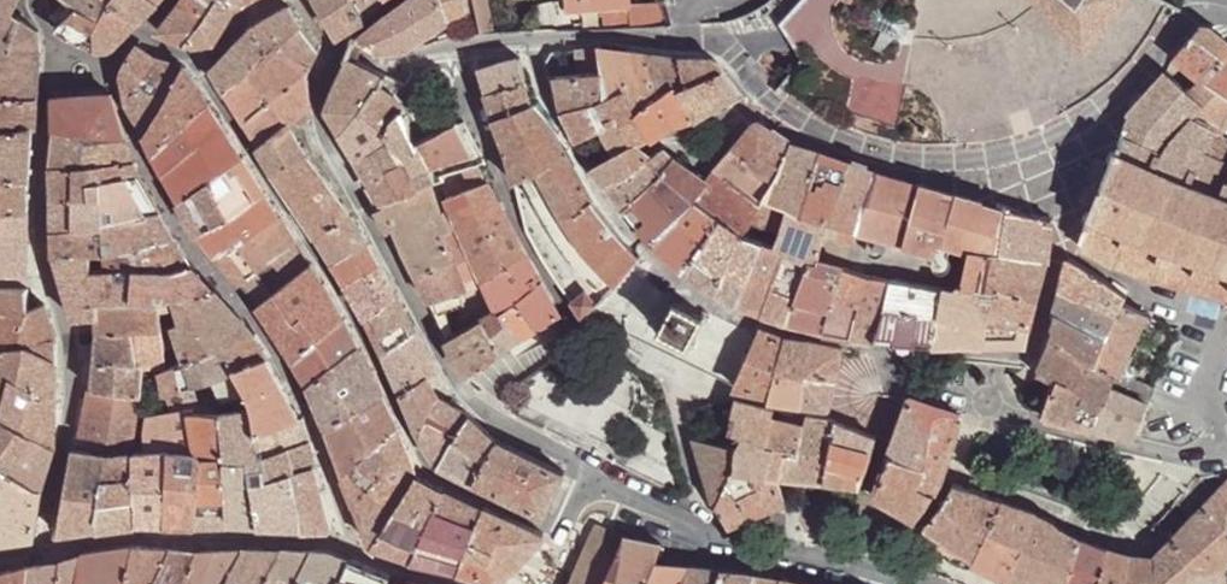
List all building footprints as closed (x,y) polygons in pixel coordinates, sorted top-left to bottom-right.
[(43,50),(40,30),(14,12),(20,0),(0,0),(0,53),(43,50)] [(78,8),(81,6),(88,0),(68,0),(78,8)] [(81,6),(104,17),(114,0),(88,0),(81,6)] [(115,0),(114,0),(104,17),(97,27),(99,46),(111,48),(115,45),(142,19),(115,0)] [(155,0),(115,0),(142,19),(158,3),(155,0)] [(162,31),(186,38),(218,0),(186,0),(162,31)] [(227,0),(218,0),(186,38),(186,41),(215,42),(225,27),(239,5),(227,0)] [(331,16),(341,36),(366,19),(355,0),(322,0),(331,16)] [(363,36),(358,34),(355,40),(367,45),(383,52),(394,52),(410,48),(449,23),(449,20),(443,0),(408,0),(363,36)] [(449,20),(457,18),(469,14),(465,0),(443,0),(449,20)] [(480,33),(493,29),(484,0),(469,0),(480,33)] [(570,12),(633,7),(632,0),(569,0),(570,12)] [(722,17),(728,23),(744,42),(753,53),(764,63),(780,80),(796,94),(816,108),(846,124),(875,134),(907,142),(929,144),(944,144),(961,143),(975,142),(993,139),(1006,136),(1021,130),(1042,122),(1065,111),(1075,105),(1082,100),(1093,93),(1112,75),(1130,55),(1152,26),(1163,4),(1165,0),(718,0),(722,17)] [(81,6),(78,8),(57,28),(81,43),(99,46),(97,27),(104,17),(81,6)] [(275,16),(252,29),(278,47),(311,68),(312,64),(288,45),(304,25),(291,7),(275,16)] [(528,16),(503,19),(504,35),(529,30),(528,16)] [(457,18),(449,20),(449,23),(450,26),(459,23),(457,18)] [(304,25),(288,45),(312,64),(315,59),(321,48),(304,25)] [(1200,27),(1175,58),(1203,81),(1226,54),(1226,43),(1209,28),(1200,27)] [(252,29),(215,69),(231,92),(278,47),(252,29)] [(142,45),(136,45),(124,68),(130,100),(140,119),(147,134),(186,64),(156,58),(142,45)] [(592,70),(603,69),(601,46),(581,47),(577,48),(581,72),(592,70)] [(651,54),(601,46),(603,69),(606,95),(626,89),(638,111),(664,91),(651,54)] [(278,47),(231,92),(248,119),(275,100),(309,75),(307,72),(311,68),(278,47)] [(0,53),(0,99),(40,98),(43,50),(0,53)] [(683,56),(651,54),(664,91),(679,85),(681,89),(689,87),(689,83),(683,56)] [(1203,81),(1214,91),(1226,100),(1226,54),(1203,81)] [(345,60),(350,62),(329,107),(344,131),(372,109),(386,129),(404,116),(392,97),(386,74),(359,60),(357,59),(348,55),(345,60)] [(482,68),(480,69),(488,92),(527,83),(521,56),(482,68)] [(714,56),(683,56),(689,83),(724,71),(714,56)] [(210,102),(186,64),(147,134),(154,145),(158,153),(210,102)] [(565,73),(560,75),(565,111),(606,95),(603,69),(592,70),(581,72),(565,73)] [(724,71),(689,83),(689,87),(695,117),(740,94),(724,71)] [(1168,72),(1128,115),(1131,117),(1226,158),(1226,106),(1218,117),(1203,104),(1191,92),(1168,72)] [(309,75),(275,100),(289,123),(305,110),(314,102),(309,75)] [(1214,91),(1203,81),(1191,92),(1203,104),(1214,91)] [(527,83),(488,92),(497,116),(532,105),(527,83)] [(679,85),(664,91),(638,111),(653,138),(672,125),(695,117),(689,87),(681,89),(679,85)] [(606,95),(565,111),(580,140),(604,129),(638,111),(626,89),(606,95)] [(114,92),(57,97),(59,128),(87,131),(126,134),(114,92)] [(0,99),(0,127),(34,125),(34,127),(39,127),(40,98),(0,99)] [(275,100),(248,119),(263,144),(289,123),(275,100)] [(225,126),(210,102),(158,153),(167,170),(225,126)] [(532,105),(497,116),(509,152),(555,129),(534,104),(532,105)] [(372,109),(344,131),(352,143),(360,156),(389,137),(386,129),(372,109)] [(638,111),(604,129),(618,156),(638,144),(653,138),(638,111)] [(404,116),(386,129),(389,137),(405,166),(408,165),(423,188),(420,191),(423,195),(434,187),(436,186),(432,173),(418,146),(409,124),(404,116)] [(1131,117),(1116,152),(1111,151),(1109,157),(1113,160),(1111,164),(1095,158),(1078,203),(1094,209),(1092,212),(1087,211),(1085,219),(1090,220),(1082,238),(1079,245),(1118,264),(1151,278),(1226,301),(1226,158),(1131,117)] [(792,144),(756,119),(735,147),(776,180),(792,144)] [(289,123),(263,144),(276,168),(309,154),(301,142),(289,123)] [(443,133),(418,146),(432,173),(474,151),(459,124),(443,133)] [(0,127),(0,178),(31,177),(34,127),(34,125),(0,127)] [(244,156),(225,126),(167,170),(183,201),(213,180),(244,156)] [(87,131),(59,128),(55,149),(53,166),(90,164),(87,131)] [(555,129),(509,152),(516,183),(541,174),(567,217),(595,198),(555,129)] [(126,134),(87,131),(90,164),(136,160),(132,149),(126,134)] [(389,137),(360,156),(367,167),(373,177),(405,166),(389,137)] [(638,144),(618,156),(594,171),(596,173),(605,181),(626,207),(651,182),(675,159),(664,149),(651,156),(638,144)] [(822,153),(792,144),(776,180),(768,200),(793,209),(804,213),(822,153)] [(776,180),(735,147),(717,170),(766,203),(768,200),(776,180)] [(851,162),(822,153),(804,213),(830,222),(851,162)] [(309,154),(276,168),(320,235),(353,215),(339,196),(309,154)] [(244,156),(213,180),(232,211),(265,190),(244,156)] [(704,178),(675,159),(651,182),(682,210),(693,199),(708,181),(704,178)] [(90,164),(53,166),(56,197),(94,194),(92,177),(141,172),(139,166),(136,160),(90,164)] [(876,171),(851,162),(830,222),(837,225),(858,232),(876,171)] [(405,166),(373,177),(379,188),(385,198),(420,191),(423,188),(408,165),(405,166)] [(766,203),(717,170),(708,181),(693,199),(721,218),(747,235),(755,222),(783,234),(793,209),(768,200),(766,203)] [(945,194),(876,171),(858,232),(937,257),(942,245),(950,247),(950,242),(973,245),(1000,249),(1006,209),(997,206),(994,212),(945,194)] [(141,172),(92,177),(94,194),(105,194),(107,220),(163,210),(153,193),(141,172)] [(0,178),(0,212),(29,211),(31,177),(0,178)] [(213,180),(183,201),(189,212),(199,230),(232,211),(213,180)] [(488,182),(450,202),(461,229),(484,278),(526,255),(488,182)] [(682,210),(651,182),(626,207),(653,243),(682,210)] [(420,191),(385,198),(388,202),(378,208),(389,230),(397,228),(402,237),(406,244),(436,224),(447,216),(436,191),(434,187),(423,195),(420,191)] [(232,211),(199,230),(210,244),(217,254),(282,216),(265,190),(232,211)] [(94,194),(56,197),(56,209),(57,230),(107,224),(107,220),(105,194),(94,194)] [(595,198),(567,217),(590,255),(619,283),(642,256),(630,245),(595,198)] [(721,218),(693,199),(682,210),(653,243),(683,269),(721,218)] [(1054,220),(999,202),(997,206),(1006,209),(1000,249),(1001,251),(1047,259),(1054,220)] [(804,213),(793,209),(783,234),(777,247),(787,250),(764,314),(788,322),(812,258),(816,259),(822,244),(826,233),(830,222),(804,213)] [(163,210),(107,220),(107,224),(109,248),(179,237),(171,224),(163,210)] [(0,212),(0,273),(29,273),(29,211),(0,212)] [(353,215),(320,235),(336,260),(370,242),(361,229),(353,215)] [(447,216),(436,224),(453,256),(467,286),(485,280),(484,278),(461,229),(457,231),(449,215),(447,216)] [(297,240),(282,216),(217,254),(235,274),(242,282),(297,240)] [(747,235),(721,218),(683,269),(713,291),(739,303),(765,242),(747,235)] [(837,225),(830,222),(826,233),(834,235),(837,225)] [(107,224),(57,230),(58,241),(58,255),(92,250),(109,248),(107,224)] [(436,224),(406,244),(413,261),(422,278),(453,256),(436,224)] [(858,232),(837,225),(834,235),(854,243),(858,232)] [(179,237),(109,248),(111,265),(130,264),(193,262),(187,251),(179,237)] [(306,252),(297,240),(242,282),(251,293),(261,305),(313,264),(306,252)] [(370,242),(336,260),(338,265),(347,281),(381,264),(372,247),(370,242)] [(777,247),(765,242),(739,303),(764,314),(787,250),(777,247)] [(973,245),(950,242),(950,247),(970,254),(973,245)] [(1000,249),(973,245),(970,254),(963,281),(996,291),(1037,301),(1047,259),(1001,251),(1000,249)] [(92,250),(58,255),(68,292),(76,319),(100,316),(100,314),(140,305),(130,264),(111,265),(94,266),(92,250)] [(484,278),(485,280),(498,307),(501,311),(518,299),(542,284),(526,255),(484,278)] [(453,256),(422,278),(433,301),(467,286),(453,256)] [(816,259),(812,258),(788,322),(826,330),(845,269),(845,266),(816,259)] [(1113,284),(1071,258),(1064,293),(1117,315),(1123,301),(1125,302),(1127,295),(1125,294),(1113,284)] [(193,262),(130,264),(140,305),(160,301),(176,298),(179,297),(217,288),(207,278),(193,262)] [(346,316),(313,264),(261,305),(288,344),(297,357),(346,316)] [(381,264),(347,281),(367,314),(397,295),(390,281),(381,264)] [(868,274),(845,269),(826,330),(853,336),(868,274)] [(891,278),(868,274),(853,336),(876,340),(891,278)] [(922,286),(891,278),(876,340),(935,344),(943,289),(925,285),(922,286)] [(467,286),(433,301),(451,339),(481,319),(498,307),(485,280),(467,286)] [(1128,289),(1115,280),(1113,284),(1125,294),(1128,289)] [(960,293),(943,289),(935,344),(957,342),(987,344),(991,318),(996,291),(963,281),(960,293)] [(542,284),(518,299),(538,330),(562,317),(542,284)] [(0,288),(0,347),(25,343),(59,338),(47,304),(32,308),(29,288),(0,288)] [(217,288),(179,297),(185,319),(176,324),(179,333),(164,335),(167,363),(163,364),(164,368),(255,333),(238,313),(223,295),(217,288)] [(587,291),(573,303),(583,319),(600,303),(587,291)] [(1037,301),(996,291),(991,318),(1031,323),(1037,301)] [(1117,315),(1064,293),(1056,315),(1060,316),(1055,326),(1059,329),(1055,337),(1098,360),(1117,315)] [(397,295),(367,314),(386,354),(419,333),(408,315),(407,313),(397,295)] [(673,298),(671,302),(673,304),(661,325),(659,323),(656,327),(659,328),(658,332),(662,335),(663,331),(685,343),(683,347),(689,349),(690,345),(694,346),(696,342),(693,342),(705,320),(709,321),(710,317),(707,316),(708,312),(704,311),(703,313),(680,301),(681,298),(678,296),(676,298),(673,298)] [(179,297),(176,298),(180,310),(185,319),(179,297)] [(176,298),(160,301),(162,325),(163,315),(180,310),(176,298)] [(518,299),(501,311),(518,339),(538,330),(518,299)] [(140,305),(100,314),(100,316),(100,327),(134,328),(164,330),(162,325),(160,301),(140,305)] [(1125,302),(1123,301),(1117,315),(1098,360),(1116,372),(1120,373),(1121,370),(1143,322),(1147,314),(1149,312),(1125,302)] [(498,307),(481,319),(491,334),(504,352),(518,339),(501,311),(498,307)] [(1160,320),(1147,314),(1143,322),(1156,328),(1160,320)] [(359,349),(346,316),(297,357),(307,375),(309,380),(359,349)] [(1031,323),(991,318),(987,344),(1027,345),(1031,323)] [(481,319),(451,339),(455,346),(459,355),(491,334),(481,319)] [(134,328),(100,327),(98,352),(95,386),(93,385),(93,387),(141,394),(143,394),(146,366),(140,365),(139,356),(134,328)] [(164,330),(134,328),(139,356),(140,365),(146,366),(163,364),(167,363),(164,335),(164,330)] [(788,338),(763,329),(737,386),(769,393),(772,393),(780,369),(788,338)] [(255,333),(164,368),(169,391),(171,391),(193,383),(201,381),(213,377),(238,369),(273,357),(270,353),(255,333)] [(419,333),(386,354),(403,393),(428,378),(429,380),(436,374),(440,372),(419,333)] [(491,334),(459,355),(466,367),(470,374),(466,377),(470,382),(504,352),(491,334)] [(1098,360),(1055,337),(1043,368),(1042,370),(1062,377),(1047,415),(1094,426),(1111,384),(1116,372),(1098,360)] [(59,338),(25,343),(18,425),(57,445),(59,338)] [(816,340),(788,338),(780,369),(810,373),(837,376),(841,355),(842,350),(842,348),(816,340)] [(0,347),(0,415),(18,425),(25,343),(0,347)] [(383,394),(359,349),(309,380),(321,409),(328,426),(383,394)] [(273,357),(238,369),(248,396),(255,412),(257,430),(305,415),(284,376),(273,357)] [(238,369),(213,377),(217,387),(223,401),(248,396),(238,369)] [(810,373),(780,369),(772,393),(769,393),(769,399),(805,404),(810,373)] [(1155,388),(1121,370),(1120,373),(1116,372),(1111,384),(1149,403),(1155,388)] [(837,376),(810,373),(805,404),(830,406),(837,376)] [(213,377),(201,381),(205,390),(217,387),(213,377)] [(428,378),(403,393),(421,433),(441,401),(436,392),(429,380),(428,378)] [(193,383),(171,391),(171,393),(174,402),(197,397),(193,383)] [(1149,403),(1111,384),(1094,426),(1136,437),(1149,403)] [(141,394),(93,387),(83,435),(114,440),(134,441),(141,394)] [(398,424),(383,394),(328,426),(340,456),(346,472),(398,424)] [(197,397),(174,402),(177,410),(194,409),(194,406),(197,405),(197,397)] [(215,402),(197,397),(197,405),(194,406),(194,409),(195,411),(220,412),(220,407),(218,405),(215,402)] [(455,405),(443,399),(441,401),(421,433),(441,461),(472,413),(455,405)] [(961,414),(913,399),(912,400),(875,493),(895,504),(918,517),(927,507),(943,477),(961,414)] [(773,409),(735,401),(730,428),(729,430),(739,435),(758,439),(766,439),(766,434),(772,416),(773,409)] [(177,410),(152,412),(148,449),(174,449),(203,449),(195,411),(194,409),(177,410)] [(220,412),(195,411),(203,449),(206,455),(205,467),(197,525),(215,524),(232,524),(226,459),(222,413),(220,412)] [(255,412),(222,413),(226,459),(252,460),(261,460),(260,453),(257,430),(255,412)] [(485,427),(472,413),(441,461),(477,479),(498,441),(485,427)] [(834,416),(806,414),(803,425),(789,479),(803,480),(826,480),(834,416)] [(0,460),(43,487),(50,467),(57,445),(18,425),(0,415),(0,461),(0,460)] [(305,415),(257,430),(260,453),(312,439),(305,415)] [(803,425),(772,416),(766,434),(766,439),(767,471),(777,474),(778,477),(787,479),(789,479),(803,425)] [(837,416),(834,416),(826,480),(838,482),(853,484),(861,485),(863,485),(878,437),(837,421),(837,416)] [(409,446),(398,424),(346,472),(357,500),(409,446)] [(758,439),(739,435),(736,444),(738,445),(737,459),(741,467),(767,471),(766,439),(758,439)] [(736,444),(696,437),(716,502),(730,527),(771,508),(787,501),(778,477),(777,474),(767,471),(741,467),(737,459),(738,445),(736,444)] [(312,439),(260,453),(261,460),(270,460),(272,472),(293,469),(319,464),(316,454),(312,439)] [(566,471),(500,439),(498,441),(477,479),(546,516),(566,471)] [(418,474),(409,446),(357,500),(364,518),(373,542),(418,474)] [(148,449),(137,450),(140,524),(155,525),(167,525),(173,464),(174,449),(148,449)] [(111,453),(74,450),(59,533),(80,531),(100,529),(111,453)] [(137,450),(111,453),(100,529),(120,527),(140,524),(137,450)] [(252,460),(226,459),(232,524),(245,524),(261,525),(252,460)] [(0,460),(0,461),(0,539),(37,535),(43,487),(0,460)] [(261,460),(252,460),(261,525),(279,525),(305,526),(293,469),(272,472),(270,460),(261,460)] [(205,467),(173,464),(167,525),(182,525),(197,525),(205,467)] [(319,464),(293,469),(305,526),(319,526),(334,527),(319,464)] [(446,487),(418,474),(373,542),(421,560),(446,487)] [(1154,556),(1158,583),(1170,583),(1188,581),(1188,579),(1208,576),(1226,564),(1226,567),(1226,566),(1226,482),(1194,521),(1174,539),(1167,545),(1154,556)] [(976,489),(953,483),(943,502),(928,525),(957,544),(977,557),(1003,500),(976,489)] [(485,507),(446,487),(421,560),(446,565),(461,568),(485,507)] [(1036,513),(1003,500),(977,557),(975,560),(998,571),(1012,578),(1036,513)] [(1176,502),(1170,508),(1181,517),(1185,512),(1176,502)] [(544,534),(485,507),(461,568),(497,582),(544,534)] [(1036,513),(1012,578),(1025,583),(1068,583),(1081,535),(1048,517),(1036,513)] [(1154,524),(1152,528),(1160,534),(1158,541),(1167,545),(1174,539),(1154,524)] [(597,526),(577,572),(576,572),(575,575),(577,577),(574,583),(610,583),(628,536),(597,526)] [(1081,535),(1068,583),(1100,583),(1107,548),(1081,535)] [(628,536),(610,583),(648,583),(657,561),(663,542),(637,538),(628,536)] [(84,552),(83,554),(79,583),(129,583),(138,543),(110,547),(84,552)] [(138,543),(129,583),(158,583),(173,546),(161,545),(138,543)] [(173,546),(158,583),(185,583),(200,549),(190,548),(173,546)] [(200,549),(185,583),(223,583),(246,547),(227,548),(200,549)] [(246,547),(223,583),(265,583),(283,548),(263,548),(246,547)] [(283,548),(265,583),(307,583),(331,550),(300,549),(283,548)] [(1107,548),(1100,583),(1158,583),(1154,556),(1136,556),(1121,553),(1107,548)] [(331,550),(307,583),(340,583),(351,558),(342,554),(331,550)] [(66,558),(66,562),(66,583),(79,583),(83,554),(66,558)] [(351,558),(340,583),(388,583),(392,573),(370,565),(351,558)] [(657,561),(648,583),(685,583),(692,565),(675,563),(657,561)] [(31,564),(27,583),(66,583),(66,562),(48,563),(31,564)] [(31,564),(0,571),(0,583),(27,583),(31,564)] [(1188,581),(1188,583),(1226,583),(1226,573),(1226,567),(1226,564),(1208,576),(1188,579),(1188,581)] [(692,565),(685,583),(717,583),(723,567),(692,565)] [(723,567),(717,583),(757,583),(759,573),(735,569),(723,567)] [(759,573),(757,583),(781,583),(783,577),(770,574),(759,573)]
